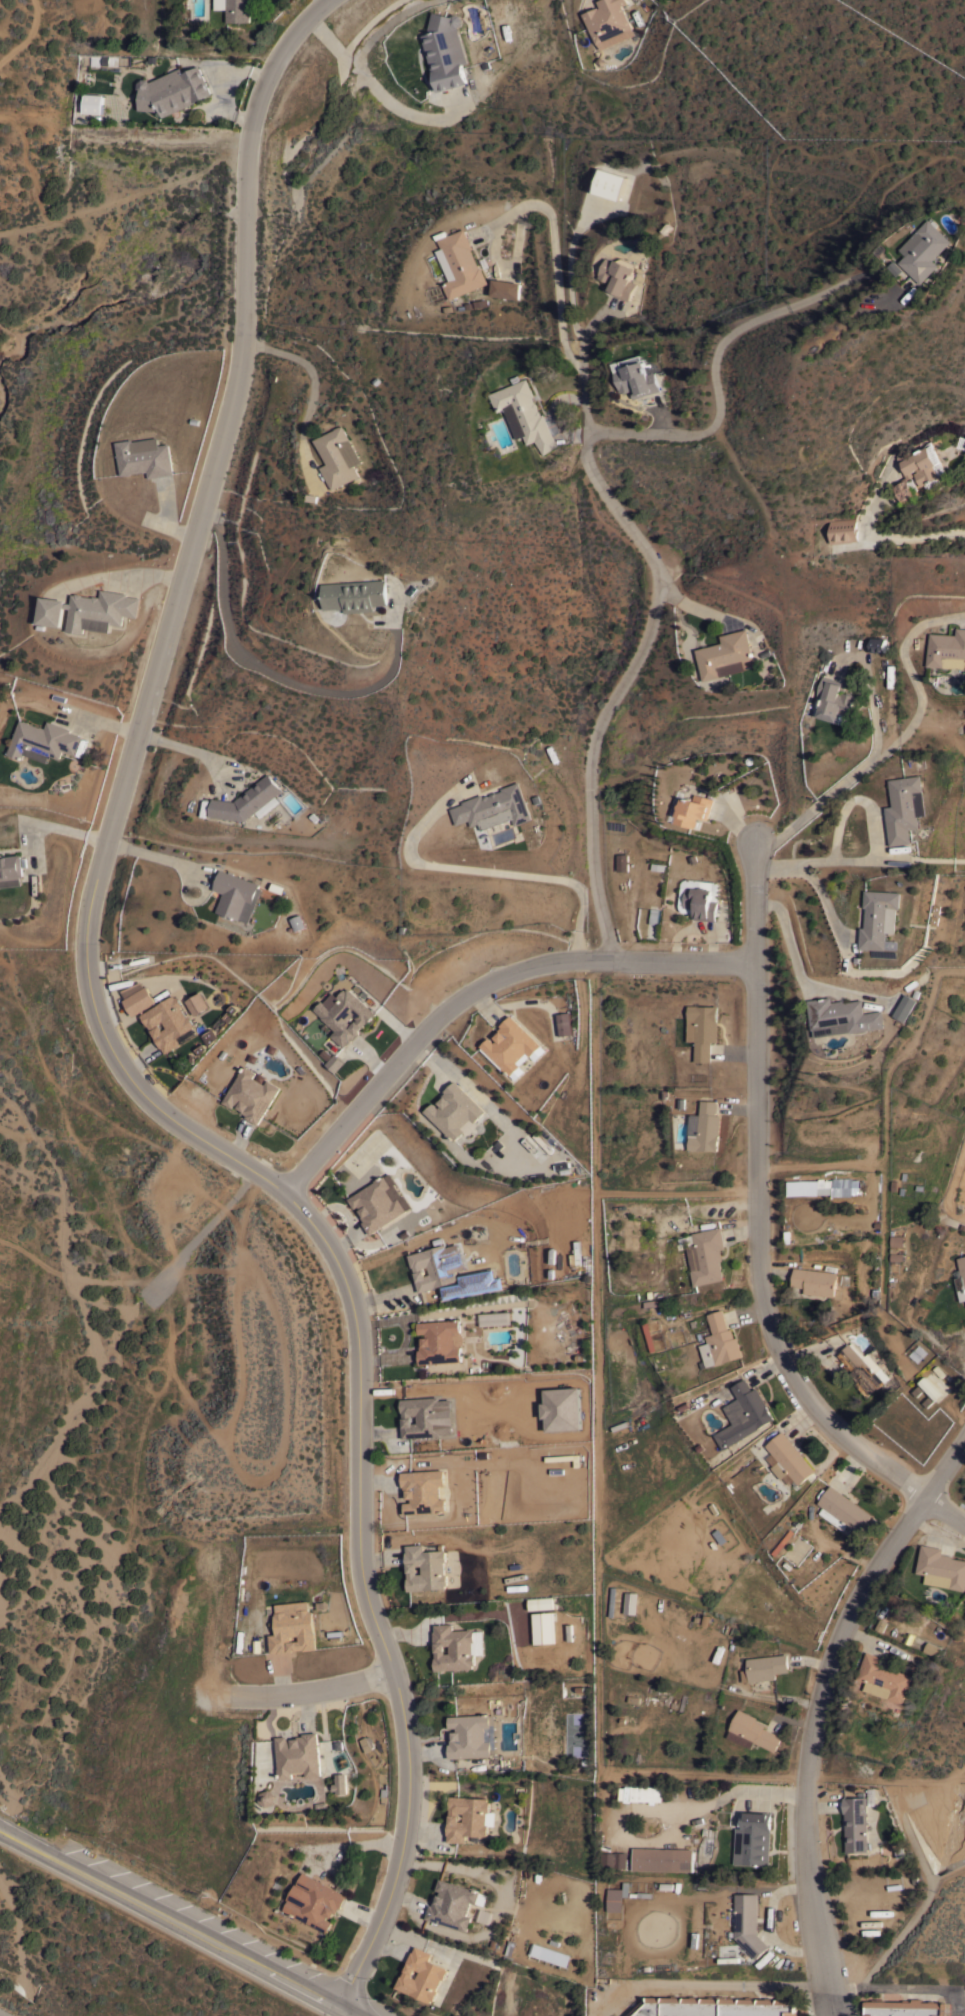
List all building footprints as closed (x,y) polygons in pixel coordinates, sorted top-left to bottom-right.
[(227,22),(227,0),(251,0),(251,14),(250,14),(250,21),(227,22)] [(597,1),(599,0),(626,0),(627,2),(621,5),(625,14),(629,13),(631,17),(627,18),(631,27),(630,28),(634,35),(600,50),(597,43),(596,43),(583,13),(597,7),(598,8),(600,7),(597,1)] [(467,62),(461,64),(467,83),(437,91),(432,71),(431,71),(421,35),(429,33),(428,28),(433,11),(449,16),(454,14),(459,15),(462,19),(460,25),(457,26),(467,62)] [(180,67),(182,73),(198,65),(211,94),(162,116),(159,110),(139,109),(140,91),(137,87),(137,82),(141,78),(147,79),(149,81),(180,67)] [(90,84),(78,83),(79,70),(90,70),(90,84)] [(103,94),(102,113),(83,112),(84,93),(103,94)] [(595,191),(603,167),(628,176),(620,200),(595,191)] [(933,218),(933,219),(934,218),(936,220),(937,220),(941,223),(939,225),(956,241),(938,260),(943,265),(925,283),(903,262),(910,255),(904,249),(933,218)] [(464,228),(472,248),(470,249),(478,267),(480,266),(487,283),(449,299),(442,283),(448,280),(436,250),(441,247),(438,239),(464,228)] [(608,257),(616,261),(617,258),(619,260),(623,257),(637,264),(635,267),(636,268),(630,280),(636,283),(628,300),(605,289),(608,283),(611,284),(613,280),(611,279),(610,281),(608,281),(607,281),(602,279),(602,278),(600,277),(601,274),(600,274),(608,257)] [(907,270),(901,276),(892,266),(898,260),(907,270)] [(518,282),(515,299),(489,295),(492,278),(518,282)] [(641,355),(642,359),(644,358),(645,361),(644,362),(645,367),(652,365),(660,391),(635,398),(633,391),(633,389),(632,389),(631,391),(627,392),(625,391),(623,392),(622,389),(616,372),(624,369),(623,367),(624,367),(622,361),(641,355)] [(526,378),(534,396),(532,397),(534,401),(535,402),(537,407),(537,408),(537,409),(539,410),(540,414),(543,413),(550,431),(559,444),(544,454),(535,440),(526,444),(523,435),(516,438),(503,409),(497,411),(489,393),(526,378)] [(319,467),(326,464),(314,439),(335,429),(334,428),(340,425),(340,426),(342,425),(349,438),(349,439),(360,462),(353,465),(358,476),(331,489),(319,467)] [(157,437),(158,445),(168,443),(173,474),(148,478),(147,470),(131,473),(131,474),(125,475),(125,474),(120,475),(115,441),(132,439),(132,441),(157,437)] [(894,456),(911,446),(914,453),(926,446),(927,447),(931,445),(940,460),(946,471),(939,475),(940,476),(939,477),(942,482),(929,490),(926,483),(921,486),(919,482),(917,482),(915,478),(916,477),(914,473),(917,471),(915,469),(911,472),(913,476),(907,479),(894,456)] [(892,484),(905,477),(916,496),(903,503),(892,484)] [(856,518),(856,527),(858,527),(859,540),(853,541),(834,543),(834,542),(830,543),(828,520),(856,518)] [(385,579),(387,604),(373,605),(373,610),(345,612),(344,609),(338,609),(338,608),(325,609),(323,584),(385,579)] [(127,593),(126,595),(140,597),(137,617),(123,615),(122,625),(110,624),(109,632),(84,628),(84,633),(67,630),(70,608),(65,607),(62,627),(39,623),(43,596),(66,600),(65,602),(71,603),(72,593),(74,594),(76,593),(82,594),(83,595),(92,596),(93,595),(98,596),(99,597),(100,589),(127,593)] [(956,627),(964,628),(964,668),(927,665),(929,632),(955,634),(956,627)] [(745,628),(753,659),(743,661),(745,670),(705,680),(697,649),(722,642),(720,635),(745,628)] [(885,638),(885,651),(869,651),(870,637),(885,638)] [(817,716),(817,715),(815,713),(816,709),(818,709),(822,696),(816,694),(822,675),(846,683),(844,690),(841,689),(839,693),(841,694),(841,691),(846,692),(847,691),(852,693),(852,694),(857,696),(851,716),(853,717),(852,720),(853,721),(854,726),(850,730),(845,728),(843,724),(817,716)] [(71,729),(70,731),(82,736),(76,755),(63,750),(60,759),(49,755),(47,762),(24,754),(22,759),(7,754),(20,719),(23,720),(24,720),(28,722),(28,723),(39,727),(40,726),(44,728),(47,720),(71,729)] [(266,773),(281,790),(245,820),(211,815),(214,798),(236,801),(235,800),(266,773)] [(884,807),(891,806),(888,779),(920,775),(925,814),(917,815),(919,827),(908,829),(910,843),(890,846),(884,807)] [(501,790),(501,788),(518,781),(532,818),(515,825),(512,818),(482,830),(479,823),(471,826),(469,820),(456,825),(449,808),(462,803),(461,801),(481,794),(482,796),(487,794),(488,795),(490,794),(490,793),(495,791),(496,792),(501,790)] [(695,828),(675,822),(678,814),(672,812),(676,797),(682,799),(682,796),(693,799),(695,793),(714,799),(708,819),(698,816),(697,819),(698,821),(697,825),(695,826),(695,828)] [(21,884),(0,887),(0,853),(2,853),(2,856),(21,854),(23,875),(20,876),(21,884)] [(628,870),(617,870),(616,853),(628,853),(628,870)] [(259,883),(258,887),(261,888),(249,922),(216,911),(223,893),(213,889),(220,869),(259,883)] [(712,880),(711,889),(712,889),(711,900),(716,901),(715,920),(694,919),(695,908),(692,907),(690,908),(685,908),(685,907),(683,907),(685,886),(692,887),(699,887),(700,879),(712,880)] [(901,892),(900,909),(898,909),(896,932),(888,932),(887,949),(861,948),(862,927),(865,927),(866,907),(864,907),(865,890),(901,892)] [(649,924),(650,908),(659,909),(657,925),(649,924)] [(305,926),(295,931),(290,918),(300,914),(305,926)] [(133,1017),(123,1001),(145,986),(155,1002),(133,1017)] [(343,989),(344,990),(347,988),(375,1013),(367,1023),(366,1022),(358,1031),(359,1032),(350,1043),(349,1042),(345,1047),(331,1035),(335,1030),(321,1018),(322,1017),(314,1009),(321,1001),(322,1003),(331,993),(335,997),(343,989)] [(185,1001),(200,992),(209,1007),(194,1016),(185,1001)] [(187,1017),(188,1016),(195,1026),(177,1038),(180,1043),(166,1053),(162,1047),(161,1047),(153,1035),(154,1034),(148,1025),(147,1025),(140,1015),(172,994),(174,997),(176,996),(182,1005),(180,1007),(187,1017)] [(906,994),(918,1001),(906,1022),(894,1016),(906,994)] [(885,1027),(852,1032),(851,1031),(817,1037),(816,1029),(814,1029),(809,1000),(831,996),(832,1002),(844,1000),(844,1002),(862,999),(864,1013),(882,1010),(885,1027)] [(717,1041),(711,1041),(711,1062),(694,1061),(695,1041),(687,1041),(687,1005),(698,1005),(716,1005),(716,1021),(717,1021),(717,1041)] [(571,1034),(559,1035),(556,1014),(568,1012),(571,1034)] [(482,1045),(490,1037),(495,1042),(498,1039),(495,1036),(499,1032),(497,1031),(502,1027),(500,1025),(511,1015),(546,1050),(536,1061),(531,1056),(530,1057),(530,1056),(520,1066),(526,1071),(517,1080),(508,1072),(507,1074),(482,1049),(484,1047),(482,1045)] [(346,1063),(337,1073),(327,1064),(336,1054),(346,1063)] [(258,1124),(245,1117),(247,1115),(241,1111),(242,1109),(236,1106),(237,1105),(234,1104),(232,1108),(222,1102),(239,1074),(238,1073),(240,1069),(242,1070),(244,1065),(256,1072),(253,1077),(264,1084),(267,1079),(280,1087),(258,1124)] [(455,1140),(451,1137),(450,1138),(447,1134),(448,1133),(425,1111),(434,1102),(439,1107),(441,1105),(439,1102),(443,1098),(441,1097),(446,1092),(444,1090),(455,1080),(485,1111),(474,1121),(477,1125),(475,1128),(473,1131),(470,1133),(467,1135),(463,1132),(455,1140)] [(719,1151),(715,1151),(715,1150),(701,1149),(701,1150),(690,1149),(690,1136),(689,1136),(691,1114),(699,1114),(700,1099),(717,1100),(716,1114),(721,1114),(719,1151)] [(555,1175),(553,1161),(568,1158),(571,1172),(555,1175)] [(370,1234),(362,1222),(364,1221),(360,1215),(362,1214),(359,1209),(360,1209),(357,1205),(354,1208),(348,1199),(374,1181),(374,1180),(379,1177),(379,1178),(383,1175),(384,1176),(389,1173),(395,1182),(393,1184),(401,1196),(403,1195),(411,1207),(370,1234)] [(852,1196),(833,1196),(833,1187),(832,1187),(832,1178),(848,1178),(850,1178),(852,1178),(852,1180),(859,1180),(858,1194),(852,1194),(852,1196)] [(832,1194),(798,1195),(798,1187),(832,1187),(832,1194)] [(721,1226),(726,1248),(720,1249),(723,1260),(721,1260),(725,1279),(695,1285),(691,1270),(693,1270),(687,1245),(694,1244),(692,1233),(721,1226)] [(902,1247),(902,1236),(889,1235),(889,1246),(902,1247)] [(445,1244),(445,1247),(448,1246),(451,1256),(449,1257),(452,1269),(454,1268),(458,1279),(455,1280),(455,1281),(419,1292),(415,1278),(416,1278),(413,1266),(411,1267),(408,1255),(445,1244)] [(956,1257),(964,1255),(964,1296),(963,1288),(958,1290),(955,1277),(960,1276),(956,1257)] [(836,1272),(833,1296),(804,1293),(805,1287),(791,1286),(793,1267),(836,1272)] [(728,1329),(731,1328),(734,1337),(737,1336),(743,1356),(724,1362),(714,1365),(714,1364),(701,1368),(699,1362),(704,1360),(699,1345),(707,1342),(705,1336),(713,1333),(710,1326),(708,1327),(706,1321),(708,1320),(708,1319),(707,1319),(705,1315),(707,1315),(706,1314),(722,1309),(728,1329)] [(449,1320),(449,1319),(456,1318),(457,1319),(459,1319),(460,1331),(461,1332),(462,1334),(464,1337),(464,1340),(464,1343),(462,1345),(461,1347),(462,1361),(419,1364),(418,1350),(420,1349),(420,1343),(422,1343),(422,1337),(426,1337),(426,1333),(418,1333),(418,1322),(449,1320)] [(657,1350),(651,1351),(643,1323),(648,1321),(657,1350)] [(889,1377),(884,1382),(867,1397),(854,1383),(857,1381),(849,1373),(852,1371),(837,1354),(848,1343),(849,1344),(852,1341),(864,1355),(867,1352),(889,1377)] [(942,1394),(936,1400),(918,1382),(924,1376),(942,1394)] [(766,1404),(765,1404),(774,1418),(758,1428),(743,1437),(744,1438),(741,1439),(741,1438),(723,1449),(714,1434),(732,1423),(723,1406),(737,1398),(731,1386),(745,1378),(752,1390),(756,1387),(766,1404)] [(918,1400),(926,1393),(918,1385),(910,1392),(918,1400)] [(579,1429),(577,1387),(541,1388),(543,1431),(579,1429)] [(438,1396),(438,1400),(440,1399),(441,1410),(439,1410),(440,1423),(442,1423),(443,1434),(440,1434),(440,1435),(403,1438),(402,1424),(403,1424),(402,1412),(401,1412),(400,1399),(438,1396)] [(816,1470),(814,1472),(818,1477),(814,1480),(810,1475),(799,1485),(788,1472),(781,1479),(771,1467),(778,1461),(765,1445),(782,1430),(816,1470)] [(443,1469),(444,1485),(439,1485),(439,1499),(445,1498),(446,1511),(441,1512),(441,1513),(436,1513),(436,1512),(404,1514),(404,1502),(411,1502),(410,1498),(406,1498),(406,1492),(404,1492),(404,1486),(401,1486),(400,1472),(443,1469)] [(843,1531),(818,1513),(822,1507),(817,1503),(829,1485),(872,1514),(859,1533),(847,1525),(843,1531)] [(776,1555),(772,1552),(790,1528),(794,1531),(776,1555)] [(443,1549),(443,1550),(445,1550),(445,1561),(444,1561),(444,1573),(446,1573),(447,1585),(445,1585),(445,1587),(408,1590),(407,1578),(408,1578),(407,1566),(406,1566),(405,1552),(406,1552),(405,1545),(423,1544),(424,1551),(443,1549)] [(952,1557),(964,1560),(964,1590),(924,1582),(926,1574),(916,1572),(921,1544),(942,1548),(941,1553),(952,1555),(952,1557)] [(636,1613),(624,1613),(625,1591),(637,1592),(636,1613)] [(530,1598),(552,1596),(553,1608),(531,1609),(530,1598)] [(316,1649),(303,1650),(303,1649),(292,1650),(292,1651),(277,1653),(277,1651),(271,1652),(269,1635),(276,1634),(273,1615),(275,1614),(275,1612),(276,1612),(275,1604),(307,1600),(308,1609),(309,1609),(309,1611),(312,1611),(316,1649)] [(532,1613),(552,1612),(554,1643),(534,1644),(532,1613)] [(482,1631),(483,1655),(474,1655),(475,1664),(473,1665),(473,1668),(435,1670),(435,1657),(435,1645),(433,1645),(433,1632),(434,1632),(433,1624),(451,1623),(452,1630),(471,1629),(471,1630),(473,1630),(473,1632),(482,1631)] [(560,1624),(572,1623),(573,1641),(572,1641),(572,1644),(561,1645),(560,1624)] [(942,1648),(938,1656),(924,1650),(928,1641),(942,1648)] [(864,1689),(866,1682),(857,1678),(867,1651),(887,1658),(885,1663),(895,1667),(894,1669),(913,1675),(912,1678),(916,1679),(913,1687),(908,1686),(902,1703),(864,1689)] [(786,1653),(788,1671),(774,1673),(775,1678),(749,1681),(748,1680),(742,1681),(741,1670),(747,1669),(746,1658),(786,1653)] [(756,1717),(755,1720),(765,1725),(763,1727),(782,1736),(775,1751),(754,1741),(751,1748),(727,1736),(730,1730),(729,1729),(738,1709),(756,1717)] [(449,1758),(448,1743),(450,1743),(450,1737),(452,1737),(451,1731),(456,1731),(456,1727),(448,1728),(448,1716),(479,1714),(479,1713),(484,1713),(484,1714),(489,1714),(489,1715),(494,1715),(496,1755),(491,1756),(449,1758)] [(321,1775),(306,1776),(305,1772),(292,1773),(292,1778),(279,1779),(279,1774),(278,1774),(277,1768),(278,1768),(275,1736),(287,1735),(287,1740),(291,1740),(291,1739),(297,1738),(297,1736),(303,1736),(302,1733),(317,1732),(321,1775)] [(349,1792),(338,1793),(337,1790),(334,1790),(333,1783),(337,1783),(337,1780),(336,1780),(336,1777),(336,1773),(347,1772),(349,1792)] [(662,1786),(662,1795),(667,1795),(667,1801),(630,1800),(630,1785),(662,1786)] [(277,1794),(275,1803),(267,1807),(260,1801),(261,1792),(270,1789),(277,1794)] [(495,1812),(494,1826),(487,1826),(487,1835),(485,1835),(485,1836),(466,1835),(465,1842),(447,1841),(448,1834),(447,1834),(448,1820),(449,1808),(448,1808),(449,1795),(465,1796),(465,1797),(487,1798),(487,1801),(489,1801),(488,1812),(495,1812)] [(868,1851),(846,1852),(844,1812),(843,1812),(842,1797),(844,1797),(845,1798),(866,1797),(868,1851)] [(770,1865),(735,1863),(736,1827),(742,1827),(742,1825),(740,1825),(740,1818),(742,1818),(743,1810),(771,1812),(771,1828),(770,1865)] [(692,1871),(632,1869),(633,1847),(693,1848),(692,1871)] [(614,1852),(614,1851),(626,1852),(626,1867),(614,1867),(614,1866),(600,1866),(601,1852),(614,1852)] [(347,1895),(341,1908),(338,1907),(336,1913),(334,1912),(331,1917),(327,1915),(326,1919),(332,1922),(327,1933),(299,1919),(298,1920),(293,1918),(294,1916),(282,1910),(288,1900),(287,1900),(295,1884),(296,1884),(302,1872),(309,1876),(347,1895)] [(487,1895),(484,1906),(470,1902),(466,1915),(471,1917),(466,1931),(425,1918),(430,1904),(432,1905),(434,1899),(435,1899),(437,1894),(438,1894),(440,1890),(435,1889),(439,1878),(469,1888),(469,1886),(474,1888),(474,1889),(479,1891),(479,1892),(487,1895)] [(621,1911),(607,1911),(607,1888),(622,1888),(621,1911)] [(769,1946),(757,1959),(735,1937),(734,1893),(757,1893),(757,1932),(756,1932),(769,1946)] [(432,1953),(429,1960),(446,1968),(448,1969),(443,1979),(441,1978),(436,1989),(438,1990),(434,2000),(432,1999),(430,2002),(412,1994),(395,1986),(401,1975),(402,1976),(407,1965),(405,1965),(412,1951),(413,1952),(416,1946),(432,1953)] [(528,1958),(566,1965),(568,1953),(531,1946),(528,1958)] [(797,2011),(797,2015),(624,2015),(632,2008),(632,2009),(646,1996),(671,1996),(671,1995),(677,1995),(677,1997),(690,1997),(690,1996),(696,1996),(696,1997),(708,1997),(708,1996),(714,1996),(714,1997),(716,1997),(716,1996),(726,1996),(726,1997),(727,1997),(727,1996),(733,1996),(733,1997),(746,1997),(746,1996),(752,1997),(752,1998),(764,1998),(764,1997),(770,1997),(770,1998),(783,1998),(783,1997),(788,1997),(788,1998),(795,1998),(795,2011),(797,2011)] [(946,2014),(946,2015),(863,2015),(863,2013),(866,2013),(866,2000),(872,2000),(872,1999),(885,1999),(885,2000),(902,2001),(902,1999),(908,1999),(908,2001),(911,2001),(911,1998),(921,1998),(921,2001),(928,2001),(928,2000),(933,2000),(933,2001),(943,2002),(943,2014),(946,2014)]
